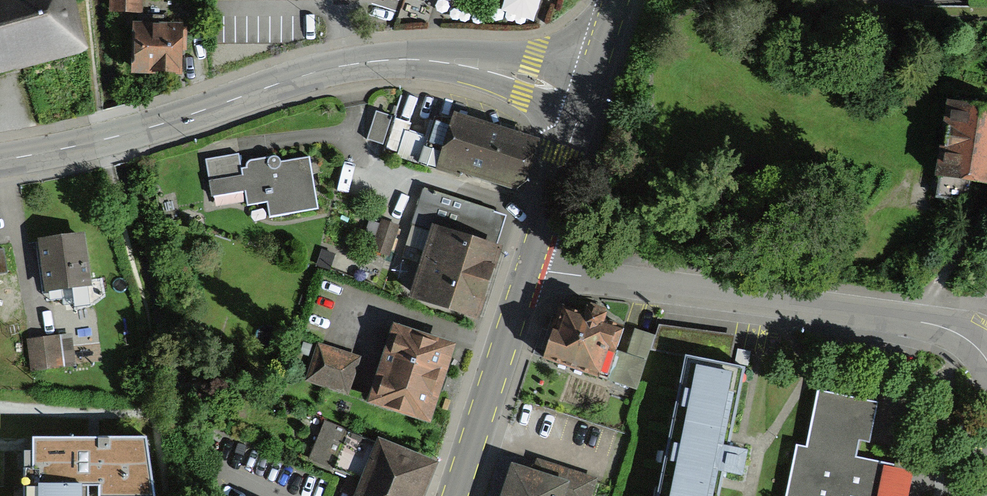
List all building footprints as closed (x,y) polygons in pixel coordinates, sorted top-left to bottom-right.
[(78,49),(65,0),(0,0),(0,70),(78,49)] [(137,12),(137,0),(115,0),(114,11),(137,12)] [(138,28),(134,71),(180,76),(184,32),(138,28)] [(378,110),(371,138),(388,142),(395,114),(378,110)] [(952,110),(945,183),(986,188),(986,113),(952,110)] [(463,171),(522,189),(538,137),(454,111),(436,168),(461,176),(463,171)] [(270,220),(316,211),(308,160),(281,164),(277,160),(249,165),(246,172),(239,173),(237,159),(204,164),(212,202),(245,196),(247,210),(269,207),(270,220)] [(410,297),(477,318),(510,214),(424,187),(407,241),(426,247),(410,297)] [(384,255),(393,227),(378,222),(369,251),(384,255)] [(84,234),(37,240),(43,291),(48,291),(49,298),(64,297),(64,302),(74,301),(74,304),(88,303),(86,284),(90,284),(84,234)] [(329,269),(334,254),(323,251),(318,266),(329,269)] [(589,302),(584,316),(558,307),(549,332),(542,329),(534,353),(542,356),(541,359),(606,382),(608,377),(617,350),(625,328),(603,320),(607,308),(589,302)] [(369,403),(429,423),(455,344),(395,324),(369,403)] [(657,495),(719,495),(723,472),(743,475),(749,449),(729,446),(746,367),(730,364),(736,336),(658,327),(655,335),(651,349),(685,356),(657,495)] [(651,349),(655,335),(635,329),(626,353),(617,350),(608,377),(637,388),(651,349)] [(76,367),(71,336),(28,342),(32,373),(76,367)] [(350,396),(363,355),(316,341),(303,381),(350,396)] [(788,495),(882,495),(888,468),(857,462),(861,445),(869,447),(878,407),(818,395),(807,451),(797,449),(788,495)] [(439,460),(378,435),(376,439),(324,418),(307,459),(361,480),(354,495),(424,495),(439,460)] [(24,458),(25,495),(155,495),(151,443),(31,440),(31,457),(24,458)] [(512,464),(501,495),(592,495),(598,480),(539,459),(535,472),(512,464)]
